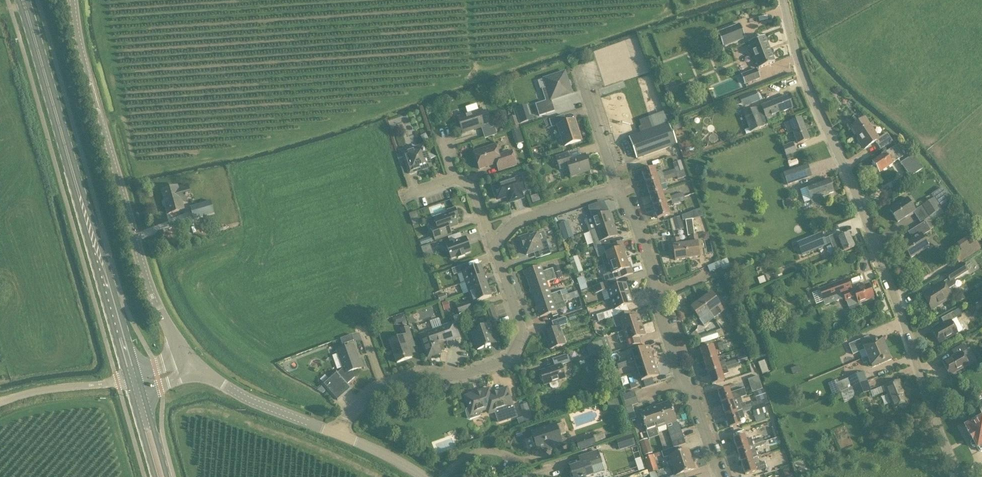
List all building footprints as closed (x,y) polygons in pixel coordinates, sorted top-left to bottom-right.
[(723,47),(745,38),(740,24),(717,33),(723,47)] [(749,43),(759,69),(775,63),(764,37),(749,43)] [(744,84),(760,78),(757,69),(741,75),(744,84)] [(565,72),(544,79),(547,89),(543,90),(547,101),(535,105),(539,116),(554,112),(551,100),(572,93),(565,72)] [(759,101),(756,92),(732,101),(736,110),(759,101)] [(792,108),(793,108),(788,96),(761,106),(743,113),(751,132),(760,128),(760,127),(768,124),(780,119),(778,113),(779,113),(792,108)] [(527,104),(515,108),(518,115),(511,117),(514,126),(532,120),(527,104)] [(484,126),(479,111),(458,118),(463,133),(481,127),(485,139),(497,135),(494,128),(490,129),(488,124),(484,126)] [(637,159),(676,145),(672,133),(670,133),(668,125),(664,112),(650,117),(639,121),(641,127),(643,133),(630,137),(637,159)] [(566,123),(564,115),(549,120),(551,128),(558,126),(565,146),(581,141),(574,120),(566,123)] [(788,133),(793,132),(798,144),(809,139),(801,118),(785,124),(788,133)] [(851,127),(861,142),(859,143),(864,149),(875,142),(880,150),(892,142),(887,133),(879,138),(865,118),(851,127)] [(686,127),(683,119),(671,124),(674,132),(686,127)] [(796,152),(792,143),(782,147),(786,156),(796,152)] [(431,166),(429,160),(436,157),(427,153),(424,145),(402,152),(409,174),(416,172),(416,171),(431,166)] [(499,171),(516,165),(511,151),(498,155),(495,146),(474,153),(479,168),(496,163),(499,171)] [(891,149),(872,161),(880,173),(893,164),(892,164),(898,160),(903,156),(896,146),(891,149)] [(568,154),(556,157),(560,170),(566,168),(569,169),(571,176),(590,170),(586,155),(570,160),(568,154)] [(923,169),(913,155),(900,164),(910,177),(923,169)] [(642,172),(646,183),(684,171),(681,161),(673,163),(675,170),(663,174),(662,172),(656,173),(654,169),(654,168),(653,168),(642,172)] [(811,177),(806,165),(784,173),(788,185),(811,177)] [(649,195),(662,191),(667,190),(666,184),(665,181),(677,177),(677,180),(686,177),(684,171),(646,183),(649,195)] [(526,191),(522,177),(494,186),(498,200),(508,196),(510,203),(524,199),(522,192),(526,191)] [(807,187),(812,204),(823,201),(821,197),(833,193),(829,180),(807,187)] [(178,187),(178,186),(161,191),(168,214),(184,209),(182,202),(187,201),(186,196),(190,195),(187,185),(178,187)] [(649,195),(653,207),(665,203),(671,201),(683,197),(682,193),(670,197),(670,195),(664,197),(662,191),(649,195)] [(539,194),(532,196),(534,203),(542,200),(539,194)] [(941,209),(934,198),(922,206),(923,208),(929,217),(941,209)] [(907,199),(889,210),(897,223),(915,211),(907,199)] [(214,214),(210,201),(189,207),(194,220),(214,214)] [(591,218),(595,230),(613,224),(609,212),(603,214),(601,208),(600,203),(594,205),(588,207),(590,212),(591,218)] [(669,215),(665,203),(653,207),(657,219),(669,215)] [(435,240),(451,235),(449,229),(457,226),(455,220),(459,219),(455,208),(447,211),(447,213),(433,218),(436,226),(430,228),(435,240)] [(702,220),(700,210),(693,212),(696,222),(702,220)] [(680,217),(673,219),(675,227),(683,225),(680,217)] [(559,224),(564,240),(575,237),(570,221),(559,224)] [(929,247),(922,236),(931,231),(925,222),(908,232),(912,239),(902,245),(911,259),(929,247)] [(603,248),(613,244),(612,238),(617,236),(613,224),(595,230),(589,232),(595,250),(603,248)] [(450,243),(462,239),(459,233),(448,237),(450,243)] [(540,258),(551,254),(546,241),(540,243),(537,234),(529,237),(529,235),(519,238),(522,248),(524,248),(526,255),(538,251),(540,258)] [(797,243),(802,255),(826,246),(821,234),(797,243)] [(829,237),(825,238),(828,245),(831,244),(835,255),(854,248),(848,234),(838,238),(837,234),(829,237)] [(690,243),(686,244),(688,259),(700,257),(698,242),(699,242),(697,235),(689,236),(690,243)] [(949,249),(958,264),(981,251),(971,235),(949,249)] [(470,252),(465,238),(446,245),(451,259),(458,257),(458,258),(464,256),(464,254),(470,252)] [(686,244),(681,244),(680,238),(671,239),(672,246),(673,246),(675,261),(688,259),(686,244)] [(601,256),(604,266),(626,258),(624,253),(626,252),(624,247),(625,247),(623,241),(613,244),(603,248),(605,255),(601,256)] [(574,274),(583,272),(578,256),(569,259),(574,274)] [(632,268),(631,268),(630,263),(627,264),(626,258),(604,266),(607,275),(611,273),(614,280),(620,278),(620,279),(634,274),(632,268)] [(728,258),(709,266),(711,272),(730,265),(728,258)] [(954,281),(968,272),(963,263),(945,274),(948,280),(950,283),(954,281)] [(524,271),(528,283),(554,274),(552,269),(543,272),(541,265),(524,271)] [(484,277),(481,266),(461,272),(465,283),(484,277)] [(528,283),(532,295),(549,289),(547,282),(556,279),(554,274),(528,283)] [(767,275),(760,278),(762,284),(770,281),(767,275)] [(465,283),(468,293),(488,287),(484,277),(465,283)] [(845,298),(848,308),(873,298),(868,285),(861,287),(861,286),(852,290),(848,279),(818,290),(819,291),(812,294),(816,305),(823,302),(825,306),(845,298)] [(606,283),(598,286),(594,287),(596,293),(600,292),(607,290),(610,300),(629,294),(626,283),(618,286),(616,280),(606,283)] [(956,283),(954,281),(950,283),(948,280),(942,283),(923,295),(931,309),(951,297),(947,291),(955,286),(956,283)] [(491,297),(488,287),(468,293),(472,304),(491,297)] [(532,295),(536,306),(562,297),(560,291),(551,294),(549,289),(532,295)] [(711,292),(701,300),(710,312),(714,310),(718,315),(725,310),(721,305),(720,305),(711,292)] [(447,300),(445,294),(438,297),(440,302),(447,300)] [(605,320),(612,318),(629,312),(627,306),(633,304),(629,294),(610,300),(613,310),(597,316),(599,322),(605,320)] [(564,302),(562,297),(536,306),(540,317),(557,312),(554,305),(564,302)] [(699,320),(703,326),(710,321),(709,319),(713,316),(710,312),(701,300),(690,307),(699,320)] [(469,302),(456,306),(459,314),(472,310),(469,302)] [(760,302),(754,308),(761,315),(767,309),(760,302)] [(623,332),(642,326),(639,315),(632,318),(630,312),(629,312),(612,318),(615,328),(621,326),(623,332)] [(726,316),(731,325),(737,321),(732,312),(726,316)] [(961,323),(959,324),(953,312),(941,319),(944,324),(932,331),(939,344),(963,330),(964,330),(964,329),(965,328),(965,327),(965,325),(964,324),(963,323),(961,323)] [(568,324),(566,317),(551,322),(554,329),(543,332),(546,340),(547,340),(550,349),(565,344),(559,327),(568,324)] [(428,358),(440,353),(437,344),(446,341),(447,343),(460,338),(455,322),(441,326),(442,328),(424,335),(420,336),(421,339),(428,358)] [(477,331),(471,333),(477,350),(490,345),(488,339),(494,337),(489,324),(482,327),(478,328),(477,331)] [(641,344),(639,338),(645,336),(642,326),(623,332),(617,334),(621,344),(626,342),(628,348),(641,344)] [(407,343),(412,341),(408,327),(402,329),(404,336),(389,341),(397,363),(412,358),(407,343)] [(716,331),(698,337),(701,344),(719,338),(718,338),(724,336),(723,331),(722,332),(721,329),(716,331)] [(868,343),(865,337),(848,345),(853,355),(865,350),(867,357),(886,349),(881,338),(868,343)] [(597,342),(587,346),(590,355),(600,352),(597,342)] [(720,350),(727,348),(725,342),(718,344),(718,345),(720,350)] [(951,351),(955,357),(943,363),(949,376),(968,366),(976,362),(969,349),(967,350),(964,344),(951,351)] [(704,362),(717,357),(713,345),(700,350),(704,362)] [(340,378),(336,373),(323,385),(337,400),(350,389),(346,385),(354,378),(352,371),(364,367),(361,359),(358,360),(353,346),(337,351),(345,373),(340,378)] [(623,363),(624,368),(630,366),(629,363),(634,362),(652,356),(648,346),(631,352),(633,357),(627,358),(628,361),(623,363)] [(867,357),(861,360),(863,364),(866,363),(868,367),(872,368),(891,360),(886,349),(867,357)] [(561,365),(570,362),(568,354),(553,359),(555,366),(540,371),(541,375),(540,377),(541,381),(543,382),(544,386),(549,384),(550,388),(552,389),(557,387),(558,386),(557,381),(565,379),(561,365)] [(634,362),(638,372),(655,367),(652,356),(634,362)] [(704,362),(708,373),(739,363),(737,360),(725,364),(725,362),(719,364),(717,357),(704,362)] [(762,374),(769,372),(773,370),(769,361),(765,362),(764,360),(758,363),(762,374)] [(729,374),(728,371),(740,367),(739,363),(708,373),(712,385),(725,381),(723,376),(729,374)] [(658,376),(655,367),(638,372),(641,381),(658,376)] [(852,388),(868,382),(863,372),(848,378),(848,379),(836,384),(839,393),(852,388)] [(762,389),(758,376),(748,380),(752,393),(754,392),(762,389)] [(908,403),(899,380),(884,387),(893,409),(908,403)] [(868,382),(852,388),(855,398),(868,392),(871,391),(868,382)] [(480,416),(481,414),(480,412),(486,410),(488,415),(495,413),(498,424),(518,417),(507,387),(490,393),(489,389),(465,397),(468,408),(467,409),(465,412),(467,418),(470,419),(480,416)] [(717,392),(721,404),(739,398),(746,396),(744,389),(730,393),(728,388),(717,392)] [(623,397),(624,402),(636,398),(634,392),(623,397)] [(626,408),(625,408),(628,414),(634,411),(632,406),(638,404),(638,403),(636,398),(624,402),(626,408)] [(763,404),(762,400),(757,401),(750,404),(750,405),(741,408),(740,404),(739,398),(721,404),(725,416),(763,404)] [(669,402),(659,405),(666,425),(670,436),(672,442),(683,438),(679,425),(677,422),(676,422),(669,402)] [(521,405),(527,422),(534,420),(529,403),(521,405)] [(755,417),(767,413),(764,403),(763,404),(725,416),(729,428),(740,424),(739,420),(744,418),(743,414),(753,411),(755,417)] [(659,405),(650,408),(657,428),(666,425),(659,405)] [(650,408),(640,412),(648,436),(652,434),(651,431),(657,428),(650,408)] [(981,451),(981,417),(965,426),(972,441),(969,443),(973,448),(977,447),(980,452),(981,451)] [(547,450),(562,445),(559,436),(566,434),(562,424),(555,426),(555,425),(531,433),(537,451),(546,448),(547,450)] [(604,433),(593,436),(595,444),(606,441),(604,433)] [(575,440),(579,451),(595,445),(592,435),(575,440)] [(635,446),(632,435),(616,440),(619,451),(635,446)] [(733,439),(737,451),(763,442),(762,439),(752,443),(751,438),(746,440),(744,435),(733,439)] [(673,445),(673,448),(675,447),(675,448),(686,444),(683,438),(672,442),(673,445)] [(647,439),(640,442),(640,445),(638,445),(641,453),(643,452),(644,456),(652,454),(647,439)] [(763,442),(737,451),(741,463),(758,458),(755,448),(764,445),(763,442)] [(668,457),(671,466),(692,459),(689,450),(677,453),(675,448),(675,447),(673,448),(661,452),(663,458),(668,457)] [(590,467),(601,464),(597,452),(580,458),(582,464),(570,468),(573,476),(585,476),(592,475),(590,467)] [(658,470),(653,455),(644,458),(649,473),(658,470)] [(767,468),(765,462),(760,463),(758,458),(741,463),(745,475),(756,471),(761,470),(762,470),(767,468)] [(684,473),(695,470),(692,459),(671,466),(675,475),(670,476),(685,476),(684,473)] [(785,476),(791,475),(789,469),(783,470),(785,476)]
